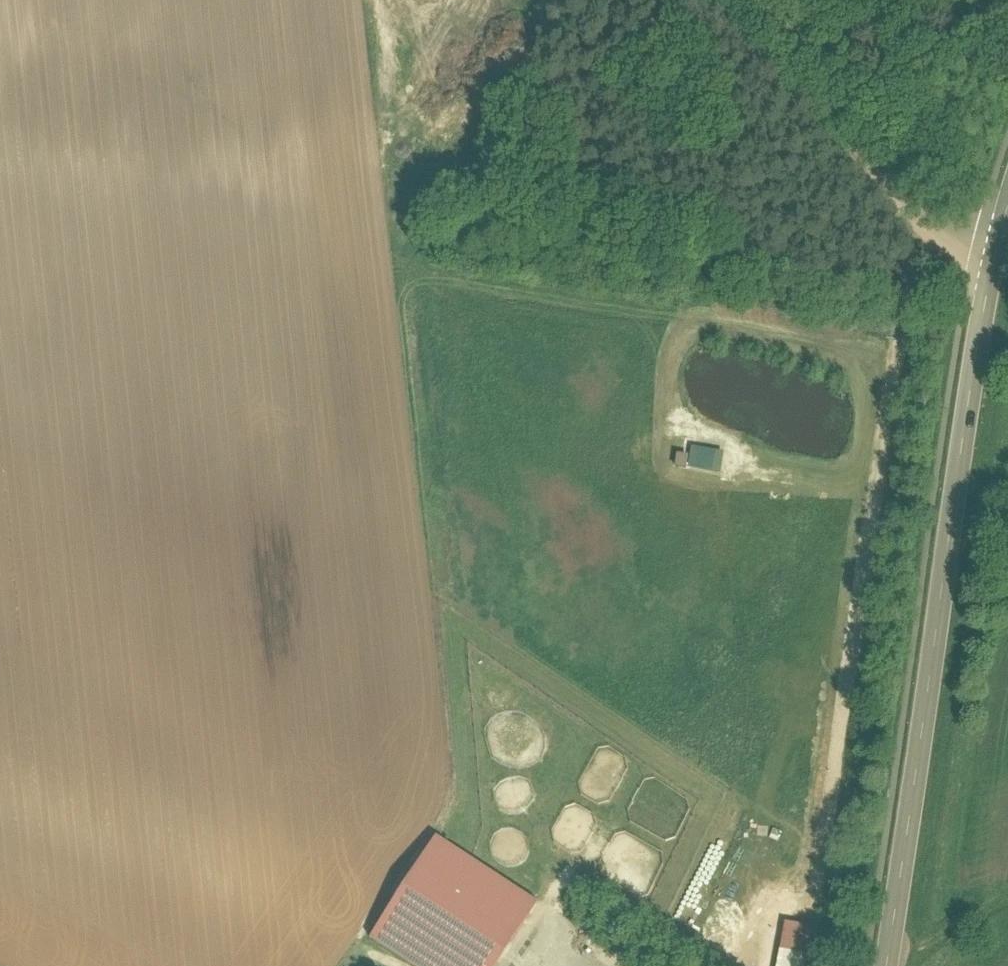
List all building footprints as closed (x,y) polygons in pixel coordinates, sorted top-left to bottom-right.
[(719,474),(722,453),(690,448),(687,469),(719,474)] [(434,832),(368,934),(417,965),(494,965),(537,898),(434,832)]
